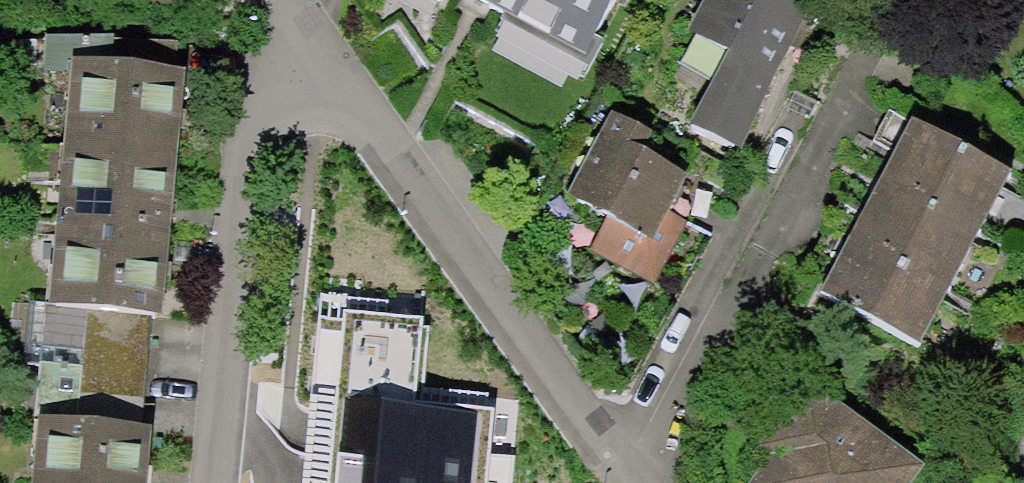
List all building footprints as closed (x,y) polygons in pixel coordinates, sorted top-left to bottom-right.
[(477,1),(586,58),(617,0),(475,0),(477,1)] [(751,0),(693,0),(672,40),(714,61),(678,130),(726,155),(796,23),(751,0)] [(83,70),(58,305),(89,309),(77,427),(46,424),(40,482),(142,482),(142,475),(147,430),(143,429),(159,274),(167,193),(175,119),(182,53),(109,45),(107,72),(83,70)] [(637,140),(595,119),(551,209),(591,229),(578,257),(649,292),(680,231),(657,220),(674,185),(626,161),(637,140)] [(1003,174),(906,125),(886,164),(866,204),(838,260),(820,295),(918,344),(1003,174)] [(322,292),(303,482),(511,482),(513,459),(489,457),(494,408),(415,400),(423,317),(382,313),(384,298),(322,292)] [(805,392),(782,424),(793,432),(756,482),(903,482),(912,470),(805,392)]
